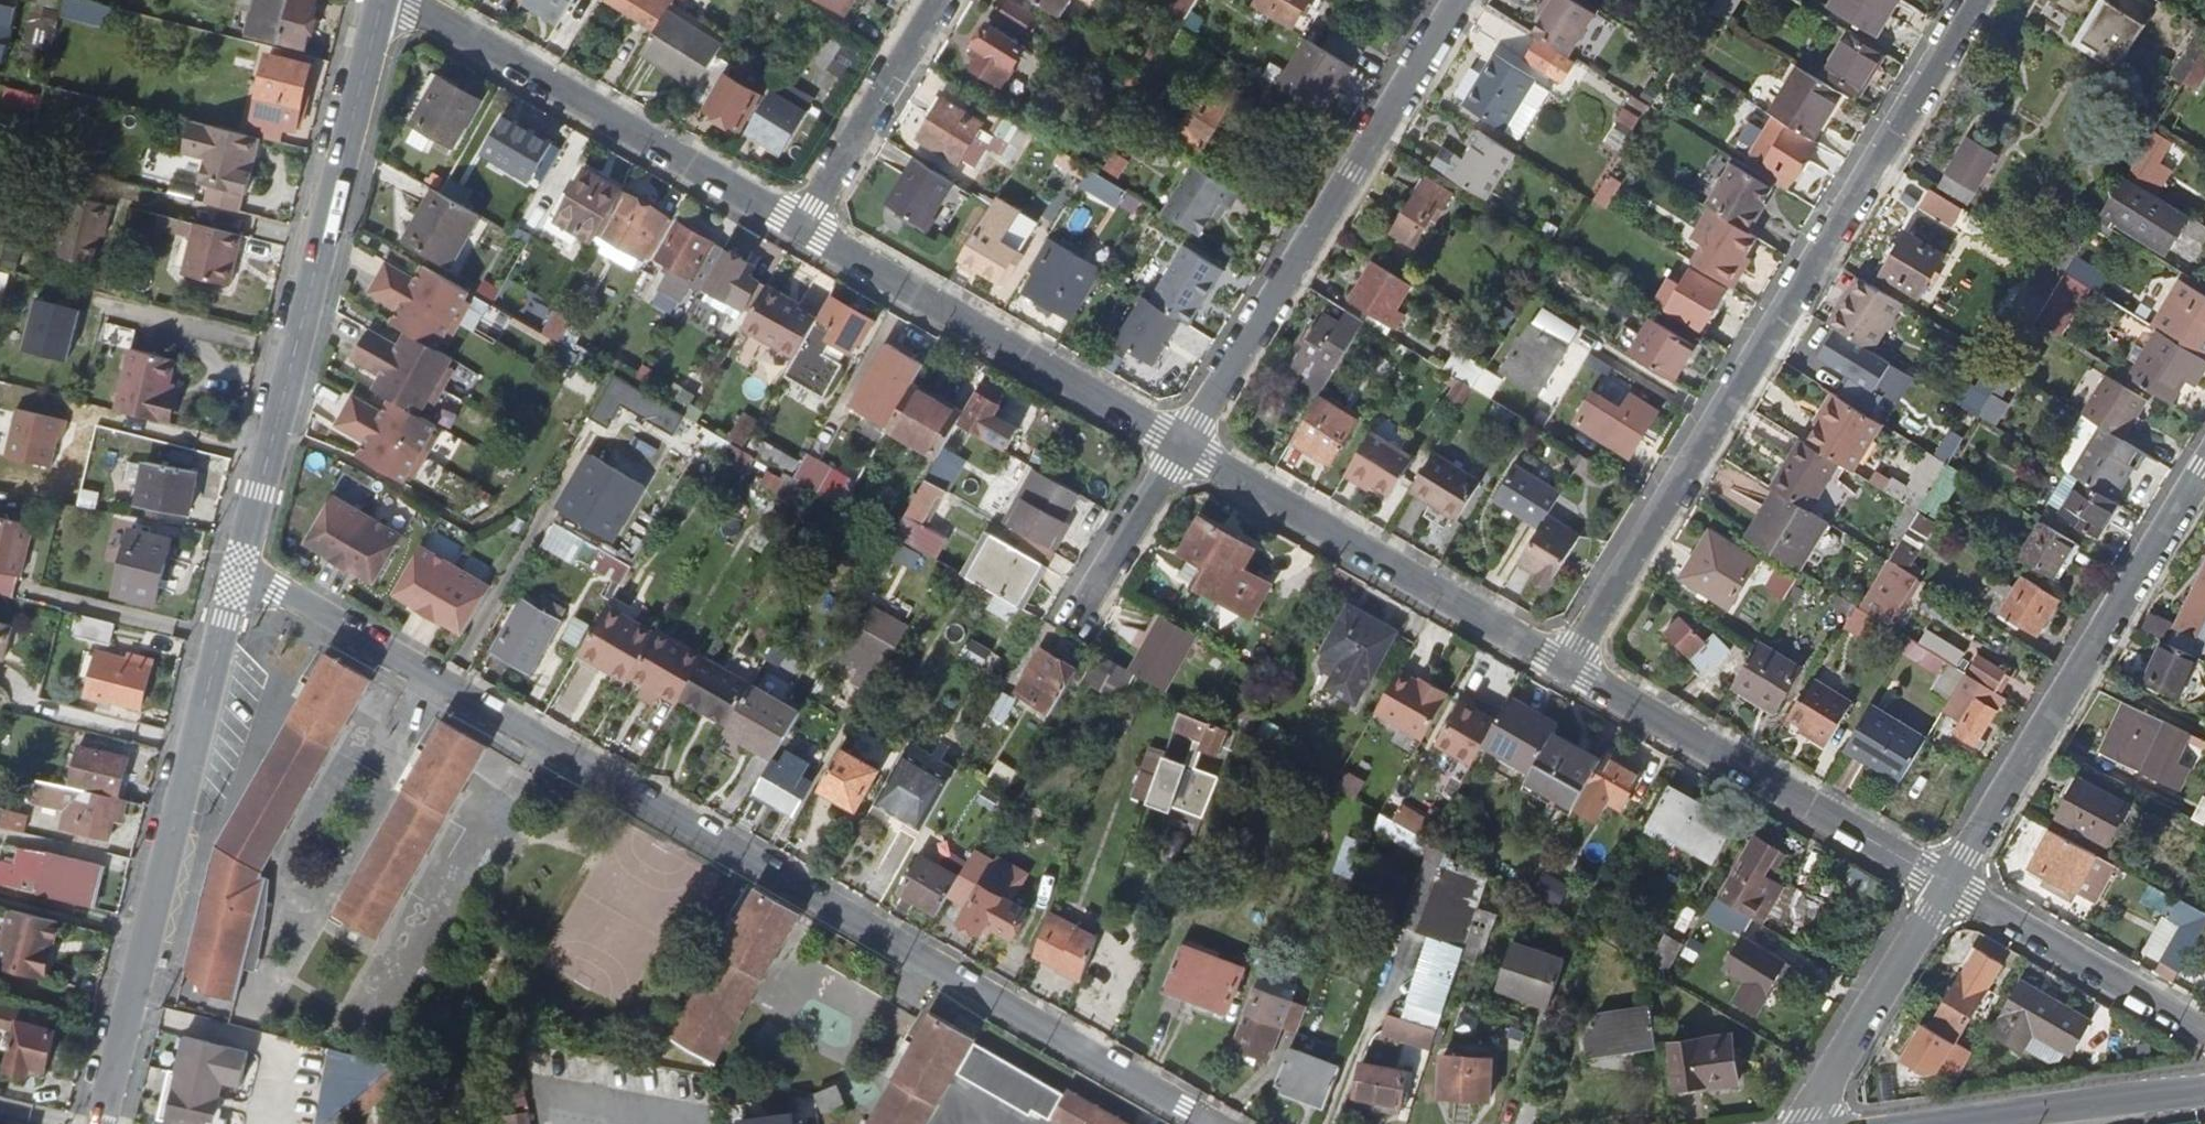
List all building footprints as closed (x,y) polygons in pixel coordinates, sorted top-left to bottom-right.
[(12,57),(19,0),(18,0),(0,0),(0,56),(12,57)] [(107,20),(111,4),(94,0),(64,0),(62,9),(81,14),(107,20)] [(248,33),(305,47),(316,0),(315,0),(255,0),(248,33)] [(561,22),(575,0),(526,0),(561,22)] [(639,17),(651,0),(611,0),(639,17)] [(857,0),(831,0),(850,11),(857,0)] [(998,13),(1016,24),(1019,20),(1035,30),(1043,18),(1015,0),(1005,0),(998,13)] [(1061,15),(1071,0),(1037,0),(1061,15)] [(1166,12),(1178,20),(1184,24),(1199,0),(1174,0),(1166,12)] [(1264,9),(1294,28),(1310,0),(1258,0),(1258,1),(1266,6),(1264,9)] [(1579,0),(1557,0),(1537,32),(1573,55),(1575,51),(1566,46),(1574,34),(1582,39),(1599,13),(1579,0)] [(1738,0),(1717,0),(1711,10),(1726,19),(1738,0)] [(1896,0),(1835,0),(1832,4),(1876,31),(1896,0)] [(2084,37),(2106,52),(2103,57),(2116,65),(2144,22),(2109,0),(2107,0),(2084,37)] [(646,51),(700,84),(718,55),(726,43),(671,9),(646,51)] [(106,26),(107,20),(81,14),(80,20),(106,26)] [(992,23),(978,44),(984,48),(975,64),(1002,81),(1025,43),(992,23)] [(2184,80),(2204,47),(2204,26),(2202,24),(2172,72),(2184,80)] [(1879,54),(1842,32),(1820,71),(1855,93),(1879,54)] [(1336,33),(1326,49),(1351,63),(1356,67),(1366,51),(1336,33)] [(1582,39),(1574,34),(1566,46),(1575,51),(1582,39)] [(2080,43),(2103,57),(2106,52),(2084,37),(2080,43)] [(823,63),(838,72),(853,47),(838,38),(823,63)] [(1332,94),(1351,63),(1326,49),(1310,38),(1281,86),(1325,113),(1336,96),(1332,94)] [(1561,54),(1541,42),(1530,59),(1549,72),(1561,54)] [(1184,72),(1202,84),(1217,59),(1199,47),(1184,72)] [(1539,77),(1499,52),(1469,102),(1508,126),(1510,123),(1526,98),(1539,77)] [(284,123),(297,126),(312,64),(267,53),(252,115),(284,123)] [(735,66),(718,55),(700,84),(693,96),(712,107),(711,109),(744,129),(764,95),(730,74),(735,66)] [(1799,65),(1771,111),(1817,139),(1846,93),(1799,65)] [(440,76),(414,121),(454,144),(480,99),(440,76)] [(1181,135),(1206,150),(1242,91),(1217,76),(1181,135)] [(812,110),(777,89),(750,131),(785,153),(812,110)] [(1645,109),(1649,103),(1631,91),(1628,99),(1645,109)] [(1526,98),(1510,123),(1527,133),(1543,108),(1526,98)] [(921,137),(962,162),(985,123),(945,99),(921,137)] [(1638,115),(1623,106),(1617,116),(1632,126),(1638,115)] [(284,123),(252,115),(248,132),(253,133),(280,139),(284,123)] [(1002,131),(1030,147),(1039,133),(1035,130),(1010,115),(1002,131)] [(1815,144),(1773,117),(1750,152),(1765,161),(1759,171),(1787,188),(1815,144)] [(248,191),(257,154),(248,152),(253,133),(248,132),(193,118),(185,150),(208,155),(202,180),(212,183),(245,191),(248,191)] [(553,143),(517,123),(497,158),(533,179),(553,143)] [(1471,160),(1462,154),(1448,146),(1436,165),(1451,174),(1490,198),(1518,151),(1479,127),(1471,143),(1478,148),(1471,160)] [(1976,187),(1988,167),(1976,160),(1984,144),(1970,136),(1949,170),(1976,187)] [(2154,136),(2128,178),(2148,191),(2159,175),(2154,171),(2169,145),(2154,136)] [(1997,153),(1984,144),(1976,160),(1988,167),(1997,153)] [(929,228),(958,182),(918,157),(890,203),(929,228)] [(1726,215),(1748,229),(1760,210),(1757,208),(1763,199),(1771,185),(1732,161),(1706,203),(1711,206),(1726,215)] [(1231,208),(1240,193),(1194,164),(1165,211),(1166,212),(1201,234),(1221,201),(1231,208)] [(582,231),(597,239),(600,233),(624,192),(625,190),(587,169),(559,217),(551,212),(543,225),(575,243),(582,231)] [(2164,254),(2188,216),(2148,191),(2128,178),(2125,177),(2098,220),(2109,228),(2113,222),(2164,254)] [(1448,209),(1457,195),(1430,178),(1396,231),(1414,243),(1438,204),(1448,209)] [(245,191),(212,183),(207,201),(240,209),(245,191)] [(1963,206),(1933,188),(1923,204),(1954,223),(1963,206)] [(669,218),(624,192),(600,233),(645,259),(669,218)] [(112,203),(67,193),(52,253),(92,263),(102,220),(108,221),(112,203)] [(450,265),(479,216),(441,194),(440,194),(421,226),(417,223),(406,241),(450,265)] [(1039,220),(1001,196),(995,205),(962,260),(1002,282),(1039,220)] [(1765,201),(1763,199),(1757,208),(1760,210),(1765,201)] [(1748,229),(1726,215),(1711,206),(1693,236),(1707,245),(1698,261),(1729,281),(1758,234),(1748,229)] [(230,284),(242,233),(195,222),(183,272),(230,284)] [(711,270),(723,250),(679,224),(657,260),(662,263),(669,267),(665,274),(657,288),(678,300),(686,286),(690,280),(697,284),(702,286),(711,270)] [(1883,269),(1919,291),(1944,252),(1908,230),(1883,269)] [(1028,292),(1076,320),(1105,273),(1056,243),(1028,292)] [(1153,301),(1191,325),(1200,310),(1198,308),(1204,299),(1207,300),(1226,270),(1187,246),(1153,301)] [(756,268),(729,252),(708,288),(710,289),(704,299),(739,319),(745,309),(760,283),(751,278),(756,268)] [(1398,310),(1414,284),(1377,261),(1355,297),(1369,307),(1363,317),(1369,320),(1390,334),(1396,323),(1399,325),(1405,315),(1398,310)] [(2016,321),(2031,330),(2039,316),(2068,270),(2063,267),(2055,262),(2036,292),(2033,292),(2016,321)] [(386,263),(377,278),(459,324),(471,304),(464,300),(469,293),(423,266),(417,276),(419,281),(413,283),(412,277),(386,263)] [(669,267),(662,263),(658,270),(665,274),(669,267)] [(1724,288),(1691,267),(1667,306),(1700,327),(1724,288)] [(2062,332),(2092,286),(2068,270),(2039,316),(2062,332)] [(1865,277),(1836,325),(1873,348),(1901,299),(1865,277)] [(391,323),(401,329),(437,349),(441,341),(447,344),(459,324),(377,278),(369,292),(395,307),(400,306),(401,312),(397,313),(391,323)] [(690,280),(686,286),(693,290),(697,284),(690,280)] [(2204,358),(2204,294),(2185,281),(2156,327),(2163,331),(2204,358)] [(752,313),(767,287),(760,283),(745,309),(752,313)] [(483,284),(475,296),(491,304),(498,293),(483,284)] [(791,299),(768,286),(767,287),(752,313),(745,325),(796,355),(817,319),(789,302),(791,299)] [(2130,295),(2124,305),(2142,317),(2149,307),(2130,295)] [(79,309),(36,298),(23,348),(66,359),(79,309)] [(796,355),(785,375),(825,397),(844,364),(840,362),(848,348),(854,352),(860,341),(862,342),(874,321),(834,298),(822,318),(819,316),(817,319),(796,355)] [(532,301),(520,321),(541,334),(553,312),(532,301)] [(1301,388),(1320,399),(1323,396),(1369,320),(1363,317),(1351,309),(1343,322),(1327,312),(1294,365),(1310,375),(1301,388)] [(1104,311),(1094,329),(1101,333),(1098,339),(1107,344),(1110,339),(1125,348),(1136,330),(1104,311)] [(1653,316),(1632,352),(1674,378),(1694,342),(1653,316)] [(447,355),(437,349),(401,329),(395,339),(396,343),(390,345),(389,340),(363,325),(355,340),(437,387),(448,366),(442,363),(447,355)] [(1570,346),(1535,325),(1506,370),(1542,392),(1570,346)] [(2132,378),(2149,389),(2172,403),(2186,380),(2195,386),(2204,369),(2204,358),(2163,331),(2132,378)] [(1877,389),(1894,361),(1873,348),(1869,354),(1835,333),(1827,348),(1836,353),(1863,369),(1858,378),(1849,393),(1864,402),(1873,387),(1877,389)] [(368,385),(384,395),(414,412),(419,404),(425,407),(437,387),(355,340),(346,355),(372,370),(377,368),(379,374),(374,375),(368,385)] [(888,341),(857,392),(866,398),(862,404),(872,410),(875,404),(894,415),(912,385),(925,363),(888,341)] [(130,347),(114,409),(165,421),(172,392),(167,391),(175,359),(130,347)] [(1487,363),(1463,348),(1452,368),(1477,382),(1487,363)] [(1832,361),(1858,378),(1863,369),(1836,353),(1832,361)] [(1996,356),(1966,406),(1979,415),(2010,365),(1996,356)] [(993,378),(998,370),(992,367),(987,375),(993,378)] [(2025,381),(2011,371),(1985,415),(1999,423),(2025,381)] [(2123,373),(2119,379),(2145,396),(2149,389),(2132,378),(2123,373)] [(613,374),(590,414),(608,425),(620,404),(673,433),(684,414),(613,374)] [(2145,396),(2119,379),(2114,376),(2088,417),(2101,425),(2127,441),(2152,401),(2145,396)] [(962,415),(912,385),(894,415),(888,425),(938,455),(960,419),(962,415)] [(1004,399),(980,385),(962,415),(960,419),(1007,448),(1019,428),(995,414),(1004,399)] [(674,400),(681,389),(677,387),(670,398),(674,400)] [(686,407),(693,395),(681,389),(674,400),(686,407)] [(1624,406),(1596,389),(1577,420),(1631,452),(1658,407),(1632,392),(1624,406)] [(1816,421),(1822,426),(1840,395),(1834,391),(1816,421)] [(347,392),(338,407),(420,453),(432,433),(426,429),(431,421),(414,412),(384,395),(378,405),(380,410),(374,412),(373,406),(347,392)] [(853,399),(862,404),(866,398),(857,392),(853,399)] [(1873,439),(1884,422),(1840,395),(1822,426),(1811,443),(1841,461),(1855,470),(1873,439)] [(1359,418),(1323,396),(1320,399),(1297,437),(1334,460),(1359,418)] [(66,419),(16,406),(4,454),(49,465),(57,436),(62,437),(66,419)] [(330,421),(356,436),(361,434),(363,441),(358,442),(352,452),(398,478),(403,470),(408,473),(420,453),(338,407),(330,421)] [(743,448),(759,418),(740,408),(724,437),(743,448)] [(2135,472),(2146,454),(2127,441),(2101,425),(2092,439),(2080,433),(2064,458),(2063,463),(2065,468),(2070,472),(2112,498),(2130,468),(2135,472)] [(1417,455),(1376,430),(1352,469),(1394,494),(1417,455)] [(1952,431),(1937,456),(1949,463),(1965,438),(1952,431)] [(788,472),(797,458),(754,433),(746,447),(788,472)] [(1030,437),(1023,433),(1013,450),(1046,468),(1052,456),(1028,442),(1030,437)] [(1802,437),(1786,464),(1790,468),(1778,488),(1812,509),(1841,461),(1811,443),(1802,437)] [(1880,443),(1873,439),(1855,470),(1861,474),(1880,443)] [(829,466),(804,452),(790,475),(801,482),(802,483),(815,490),(829,466)] [(1481,479),(1436,452),(1412,491),(1457,518),(1481,479)] [(1931,452),(1902,499),(1920,510),(1949,463),(1937,456),(1931,452)] [(558,499),(570,507),(567,511),(609,536),(640,485),(585,453),(558,499)] [(956,466),(938,455),(925,477),(942,488),(956,466)] [(192,510),(201,471),(151,461),(149,465),(134,462),(131,477),(147,481),(144,500),(192,510)] [(1495,499),(1542,527),(1550,513),(1564,490),(1517,462),(1495,499)] [(1786,464),(1773,485),(1776,488),(1778,488),(1790,468),(1786,464)] [(1061,518),(1077,490),(1034,466),(1002,522),(1051,550),(1067,522),(1061,518)] [(761,482),(792,500),(802,483),(801,482),(790,475),(780,470),(776,475),(768,469),(761,482)] [(2098,538),(2120,502),(2112,498),(2070,472),(2050,504),(2064,513),(2062,516),(2098,538)] [(939,494),(942,488),(925,477),(900,518),(892,533),(930,556),(943,533),(918,518),(934,492),(939,494)] [(900,518),(849,487),(840,502),(892,533),(900,518)] [(1764,520),(1752,539),(1802,570),(1831,522),(1812,509),(1778,488),(1776,488),(1759,516),(1764,520)] [(340,564),(368,514),(333,494),(306,541),(321,551),(323,547),(329,550),(326,556),(340,564)] [(1905,568),(1935,520),(1920,510),(1890,559),(1898,563),(1905,568)] [(1522,560),(1541,573),(1554,581),(1582,533),(1550,513),(1542,527),(1522,560)] [(376,582),(403,533),(368,514),(340,564),(353,572),(357,566),(363,569),(361,573),(376,582)] [(21,576),(32,524),(0,517),(0,593),(14,596),(18,575),(21,576)] [(1185,550),(1196,557),(1211,566),(1199,587),(1255,620),(1274,587),(1245,570),(1256,551),(1248,546),(1249,545),(1219,528),(1220,526),(1204,517),(1185,550)] [(572,557),(584,536),(558,521),(546,542),(572,557)] [(2053,576),(2074,542),(2045,524),(2025,557),(2053,576)] [(115,595),(155,604),(171,538),(130,528),(115,595)] [(989,532),(965,574),(993,590),(1017,603),(1041,561),(989,532)] [(1684,580),(1732,609),(1761,562),(1712,533),(1684,580)] [(429,615),(457,565),(422,545),(395,593),(410,601),(412,598),(418,601),(415,607),(429,615)] [(1183,578),(1199,587),(1211,566),(1196,557),(1183,578)] [(621,566),(607,559),(602,567),(616,575),(621,566)] [(1876,616),(1888,623),(1917,576),(1905,568),(1898,563),(1890,559),(1861,607),(1873,614),(1876,616)] [(940,574),(988,600),(993,590),(965,574),(946,564),(940,574)] [(465,633),(492,585),(457,565),(429,615),(442,623),(446,617),(452,620),(450,624),(465,633)] [(1551,586),(1554,581),(1541,573),(1538,578),(1551,586)] [(2039,634),(2061,598),(2026,577),(2004,613),(2039,634)] [(2149,632),(2171,643),(2201,657),(2204,659),(2204,577),(2181,627),(2157,616),(2149,632)] [(1017,603),(993,590),(988,600),(1011,613),(1017,603)] [(566,602),(545,591),(539,603),(526,595),(497,645),(532,664),(561,615),(559,614),(566,602)] [(1370,615),(1352,604),(1326,649),(1342,659),(1333,675),(1327,685),(1355,702),(1395,635),(1368,619),(1370,615)] [(1861,607),(1859,605),(1847,624),(1861,632),(1873,614),(1861,607)] [(909,629),(869,606),(838,660),(877,683),(909,629)] [(578,655),(599,667),(603,661),(629,676),(652,634),(605,607),(578,655)] [(107,642),(112,621),(76,612),(72,633),(107,642)] [(1164,688),(1196,634),(1161,614),(1130,668),(1134,670),(1164,688)] [(1669,631),(1679,642),(1710,675),(1734,653),(1718,635),(1710,643),(1684,617),(1669,631)] [(0,621),(0,650),(1,647),(5,648),(11,623),(0,621)] [(629,676),(678,703),(682,696),(703,658),(705,655),(656,627),(652,634),(629,676)] [(1919,628),(1913,639),(1937,654),(1943,644),(1919,628)] [(1802,669),(1762,643),(1761,646),(1735,686),(1777,710),(1802,669)] [(2182,698),(2201,657),(2171,643),(2151,684),(2182,698)] [(1016,692),(1053,712),(1077,669),(1040,649),(1016,692)] [(1342,659),(1326,649),(1316,665),(1333,675),(1342,659)] [(262,875),(263,870),(374,681),(320,650),(301,680),(311,686),(303,699),(218,842),(194,937),(197,938),(197,939),(197,940),(197,942),(197,944),(197,945),(197,946),(198,948),(198,949),(199,950),(200,951),(201,953),(202,953),(203,954),(205,955),(205,956),(207,956),(200,983),(207,991),(235,999),(267,877),(262,875)] [(87,694),(122,703),(138,708),(151,666),(134,660),(126,659),(125,662),(97,655),(87,694)] [(1984,683),(1998,691),(2008,673),(1979,655),(1968,673),(1984,683)] [(682,696),(730,723),(752,685),(703,658),(682,696)] [(599,667),(625,682),(629,676),(603,661),(599,667)] [(1424,740),(1450,694),(1431,683),(1429,688),(1400,670),(1376,712),(1424,740)] [(1984,683),(1968,673),(1945,711),(1965,723),(1978,700),(1975,699),(1984,683)] [(1792,716),(1790,719),(1815,734),(1813,736),(1829,745),(1854,703),(1814,679),(1800,702),(1792,716)] [(1978,700),(1965,723),(1958,735),(1977,746),(2006,696),(1998,691),(1984,683),(1975,699),(1978,700)] [(798,711),(752,685),(730,723),(725,731),(772,759),(798,711)] [(1485,746),(1531,775),(1557,731),(1559,728),(1513,699),(1499,721),(1485,746)] [(1874,757),(1906,775),(1932,734),(1876,700),(1849,746),(1872,760),(1874,757)] [(1440,746),(1473,766),(1485,746),(1499,721),(1484,713),(1482,715),(1464,704),(1440,746)] [(2178,760),(2191,735),(2128,704),(2103,755),(2138,773),(2139,771),(2177,790),(2189,766),(2178,760)] [(1202,746),(1217,754),(1226,728),(1176,710),(1170,727),(1194,735),(1185,762),(1161,754),(1145,797),(1203,818),(1219,775),(1195,766),(1202,746)] [(419,745),(417,748),(425,752),(416,766),(333,910),(377,937),(488,749),(435,717),(419,745)] [(1603,760),(1557,731),(1531,775),(1529,778),(1575,807),(1587,788),(1603,760)] [(2184,759),(2196,765),(2204,746),(2204,738),(2196,733),(2184,759)] [(127,756),(78,743),(67,784),(117,797),(127,756)] [(410,761),(416,766),(425,752),(417,748),(410,761)] [(876,768),(842,748),(819,787),(854,807),(876,768)] [(782,764),(772,759),(754,789),(792,810),(809,781),(799,775),(807,761),(790,751),(782,764)] [(902,751),(873,803),(895,816),(897,812),(907,817),(905,821),(922,830),(951,778),(902,751)] [(1642,773),(1608,752),(1603,760),(1587,788),(1621,809),(1642,773)] [(2062,792),(2070,796),(2080,778),(2072,774),(2062,792)] [(106,838),(117,797),(67,784),(41,777),(35,802),(66,809),(63,827),(106,838)] [(2128,804),(2080,778),(2070,796),(2059,816),(2107,842),(2128,804)] [(1681,838),(1677,844),(1710,863),(1732,826),(1670,791),(1652,822),(1681,838)] [(23,830),(28,813),(0,806),(0,824),(23,830)] [(897,812),(895,816),(905,821),(907,817),(897,812)] [(1372,829),(1390,839),(1398,823),(1381,813),(1378,812),(1372,829)] [(1648,827),(1677,844),(1681,838),(1652,822),(1648,827)] [(1390,839),(1421,856),(1427,839),(1398,823),(1390,839)] [(2072,896),(2098,852),(2054,828),(2030,871),(2072,896)] [(1475,867),(1428,840),(1427,839),(1421,856),(1396,921),(1465,947),(1466,942),(1480,897),(1485,885),(1488,875),(1475,867)] [(1763,880),(1779,852),(1759,840),(1730,888),(1731,889),(1724,899),(1754,916),(1765,922),(1783,891),(1771,885),(1763,880)] [(7,841),(2,865),(16,868),(22,844),(7,841)] [(22,844),(16,868),(2,865),(0,864),(0,882),(94,906),(105,865),(22,844)] [(902,893),(939,914),(948,897),(968,862),(950,851),(942,865),(924,855),(902,893)] [(968,862),(948,897),(969,909),(961,923),(981,934),(988,922),(1011,935),(1024,912),(1014,906),(1032,876),(998,857),(994,863),(975,851),(968,862)] [(1787,858),(1779,852),(1763,880),(1771,885),(1787,858)] [(1551,863),(1537,887),(1551,896),(1566,872),(1551,863)] [(773,897),(748,882),(731,911),(738,915),(670,1034),(672,1035),(665,1049),(693,1067),(701,1053),(716,1061),(802,913),(773,897)] [(1742,935),(1754,916),(1724,899),(1716,895),(1705,914),(1742,935)] [(2148,950),(2164,959),(2194,905),(2177,896),(2148,950)] [(1499,904),(1480,897),(1466,942),(1486,948),(1499,904)] [(2181,970),(2204,928),(2204,912),(2194,905),(2164,959),(2181,970)] [(9,908),(0,946),(0,965),(43,975),(57,920),(9,908)] [(1035,955),(1084,975),(1098,934),(1049,913),(1035,955)] [(340,924),(287,1013),(303,1022),(323,1033),(374,942),(340,924)] [(1760,1009),(1788,963),(1743,937),(1724,969),(1747,983),(1739,997),(1760,1009)] [(1498,985),(1550,1003),(1566,960),(1513,941),(1498,985)] [(1186,1007),(1227,1023),(1246,971),(1182,948),(1168,990),(1190,998),(1186,1007)] [(1946,1001),(1929,1026),(1956,1043),(1960,1045),(1961,1045),(2009,974),(1987,959),(1955,1006),(1946,1001)] [(1284,989),(1259,980),(1255,989),(1280,999),(1284,989)] [(2020,1053),(2032,1037),(2068,1058),(2089,1026),(2023,985),(1992,1035),(2020,1053)] [(1295,993),(1284,989),(1280,999),(1255,989),(1246,1015),(1252,1018),(1240,1049),(1257,1056),(1270,1061),(1295,993)] [(0,998),(0,1015),(20,1021),(9,1068),(44,1078),(55,1029),(46,1026),(49,1010),(0,998)] [(1407,1001),(1406,1014),(1388,1011),(1385,1037),(1437,1044),(1442,1006),(1407,1001)] [(958,1071),(1031,1113),(1033,1110),(1051,1120),(1052,1121),(1057,1123),(1128,1123),(1068,1089),(1064,1096),(974,1044),(977,1039),(924,1008),(919,1016),(907,1037),(913,1041),(865,1123),(927,1123),(958,1071)] [(1609,1051),(1658,1045),(1653,1008),(1596,1015),(1584,1040),(1587,1061),(1609,1058),(1609,1051)] [(301,1027),(303,1022),(287,1013),(285,1018),(301,1027)] [(1929,1026),(1926,1024),(1904,1060),(1925,1073),(1938,1072),(1956,1043),(1929,1026)] [(1733,1034),(1673,1042),(1679,1091),(1739,1083),(1733,1034)] [(168,1123),(228,1123),(229,1120),(216,1118),(225,1082),(241,1086),(248,1051),(184,1036),(176,1071),(169,1069),(158,1115),(169,1118),(168,1123)] [(1254,1062),(1257,1056),(1240,1049),(1238,1057),(1254,1062)] [(1277,1086),(1327,1105),(1341,1068),(1341,1067),(1290,1049),(1277,1086)] [(1440,1056),(1440,1080),(1455,1081),(1454,1098),(1489,1100),(1491,1059),(1440,1056)] [(1353,1097),(1400,1106),(1408,1073),(1359,1063),(1353,1097)] [(833,1080),(817,1095),(830,1108),(846,1093),(833,1080)] [(1439,1097),(1454,1098),(1455,1081),(1440,1080),(1439,1097)] [(1550,1088),(1533,1082),(1521,1113),(1538,1120),(1550,1088)] [(345,1111),(330,1123),(347,1123),(345,1111)] [(743,1121),(743,1123),(795,1123),(794,1113),(743,1121)]
